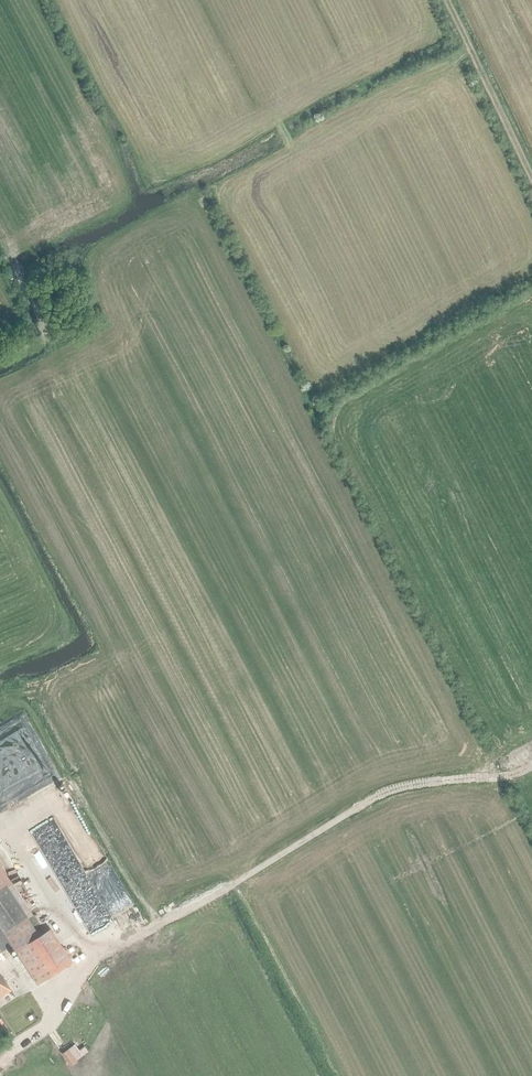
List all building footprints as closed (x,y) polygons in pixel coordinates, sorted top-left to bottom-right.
[(3,754),(4,804),(0,805),(0,810),(1,810),(5,806),(7,806),(46,787),(51,782),(58,779),(58,776),(53,765),(47,765),(52,763),(47,759),(45,753),(40,750),(40,757),(33,750),(31,746),(16,734),(13,736),(5,736),(3,738),(4,750),(0,750),(0,752),(3,754)] [(11,946),(15,952),(39,937),(5,885),(0,889),(0,953),(11,946)] [(130,905),(129,894),(103,895),(103,905),(130,905)] [(80,919),(80,917),(80,913),(79,911),(78,909),(76,906),(74,905),(71,903),(68,902),(64,902),(59,903),(56,905),(54,907),(52,909),(51,912),(50,914),(50,917),(50,920),(51,923),(53,926),(55,928),(59,931),(62,932),(66,932),(71,931),(74,929),(76,927),(78,925),(79,922),(80,919)] [(11,991),(0,975),(0,998),(11,991)] [(44,1033),(33,1040),(36,1046),(48,1039),(44,1033)] [(66,1049),(60,1053),(70,1065),(76,1061),(66,1049)]
